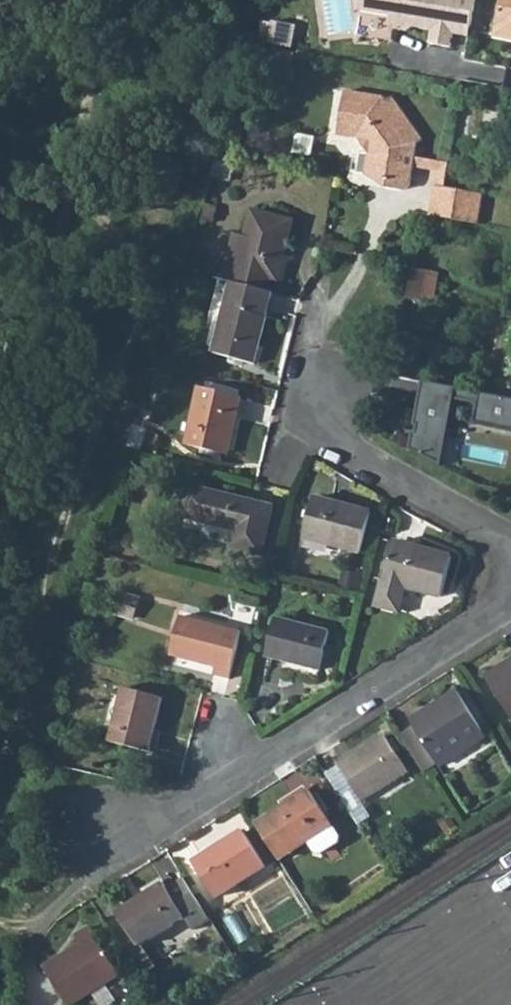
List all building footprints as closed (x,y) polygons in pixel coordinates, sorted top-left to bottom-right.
[(477,0),(362,0),(360,11),(392,17),(390,24),(394,30),(409,32),(414,28),(433,32),(431,45),(451,49),(454,35),(470,38),(477,0)] [(497,35),(510,38),(510,0),(503,0),(497,35)] [(279,27),(256,22),(253,42),(274,49),(279,27)] [(408,186),(410,182),(412,166),(414,156),(415,144),(422,139),(392,97),(385,99),(382,97),(344,90),(336,134),(357,139),(366,154),(363,169),(367,177),(382,183),(392,187),(395,188),(398,189),(402,189),(406,187),(408,186)] [(445,184),(449,162),(414,156),(412,166),(437,171),(435,182),(445,184)] [(477,223),(483,190),(445,184),(435,182),(429,215),(477,223)] [(221,284),(231,286),(264,294),(268,279),(275,281),(278,270),(293,210),(253,200),(243,241),(236,268),(225,265),(221,284)] [(225,265),(236,268),(243,241),(231,238),(225,265)] [(409,264),(409,269),(404,294),(418,297),(425,267),(409,264)] [(436,270),(425,267),(418,297),(430,299),(436,270)] [(214,358),(253,367),(257,352),(265,319),(262,318),(269,295),(264,294),(231,286),(214,358)] [(426,341),(395,335),(386,379),(417,385),(418,385),(426,341)] [(418,385),(417,385),(404,452),(436,467),(448,400),(471,404),(467,424),(510,432),(510,401),(418,385)] [(185,448),(225,457),(230,439),(239,400),(200,390),(185,448)] [(256,505),(190,490),(183,518),(233,530),(229,548),(260,555),(271,508),(256,505)] [(359,555),(369,515),(342,509),(312,502),(303,542),(307,543),(304,556),(321,560),(324,547),(359,555)] [(398,611),(404,589),(417,591),(442,596),(451,557),(392,544),(377,606),(398,611)] [(274,619),(264,661),(288,666),(318,673),(328,631),(274,619)] [(176,621),(166,662),(213,674),(211,682),(219,684),(226,686),(238,635),(176,621)] [(504,668),(507,672),(487,684),(510,722),(510,664),(504,668)] [(160,703),(122,694),(109,747),(148,756),(152,739),(160,703)] [(481,729),(459,695),(431,713),(414,723),(418,730),(434,755),(437,758),(481,729)] [(403,739),(418,764),(434,755),(418,730),(403,739)] [(408,774),(385,738),(359,755),(339,768),(362,803),(408,774)] [(335,841),(306,796),(286,810),(257,829),(278,863),(311,841),(318,851),(335,841)] [(266,870),(243,835),(217,852),(194,868),(216,902),(266,870)] [(183,917),(162,884),(137,901),(115,916),(136,948),(183,917)] [(82,947),(66,957),(45,971),(67,1004),(75,1004),(119,976),(90,931),(77,939),(82,947)]
